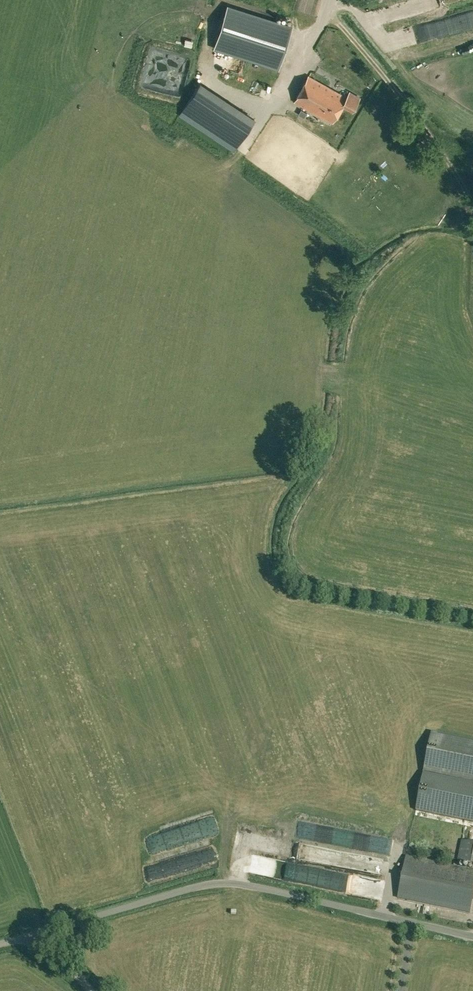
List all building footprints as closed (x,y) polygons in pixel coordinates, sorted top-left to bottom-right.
[(231,7),(251,13),(253,5),(255,5),(257,0),(233,0),(231,7)] [(263,1),(273,4),(271,12),(269,11),(267,18),(273,20),(277,7),(280,7),(282,0),(288,2),(288,0),(296,2),(296,0),(263,0),(263,1)] [(281,25),(227,7),(214,47),(235,54),(268,65),(278,68),(291,28),(281,25)] [(346,98),(308,76),(294,101),(332,122),(342,105),(352,111),(359,98),(349,92),(346,98)] [(255,119),(200,83),(179,116),(233,152),(255,119)] [(472,781),(472,740),(433,731),(424,771),(472,781)] [(424,771),(415,815),(472,827),(472,781),(424,771)] [(462,839),(457,861),(472,864),(472,841),(462,839)] [(472,898),(472,870),(406,856),(398,897),(470,912),(472,898)]
